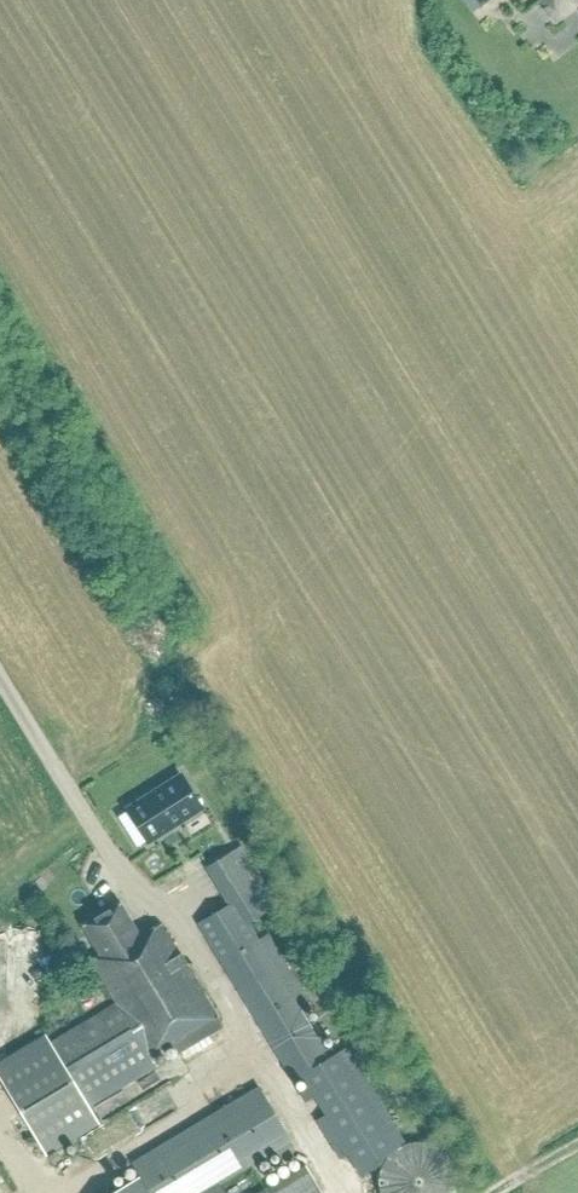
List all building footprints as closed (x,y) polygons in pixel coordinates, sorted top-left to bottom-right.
[(555,19),(577,1),(577,0),(540,0),(555,19)] [(180,774),(127,808),(148,841),(201,807),(180,774)] [(360,1179),(390,1153),(393,1150),(404,1140),(346,1045),(334,1052),(330,1046),(325,1049),(295,999),(303,995),(267,932),(258,938),(235,901),(252,890),(229,852),(205,867),(225,905),(196,923),(291,1081),(299,1076),(323,1115),(316,1120),(339,1159),(345,1154),(360,1179)] [(92,962),(119,1005),(53,1045),(48,1036),(0,1066),(0,1073),(48,1153),(100,1122),(84,1095),(149,1056),(150,1058),(174,1044),(179,1052),(222,1027),(159,924),(140,935),(121,904),(83,927),(101,956),(92,962)] [(317,954),(299,956),(302,983),(320,980),(317,954)] [(258,1084),(130,1162),(139,1176),(149,1192),(206,1192),(292,1141),(258,1084)] [(457,1178),(456,1174),(456,1171),(455,1168),(453,1165),(452,1161),(450,1159),(448,1156),(446,1153),(443,1151),(441,1149),(438,1147),(435,1145),(432,1144),(428,1143),(425,1142),(422,1142),(418,1141),(415,1141),(411,1142),(408,1143),(405,1143),(402,1145),(398,1146),(396,1148),(393,1150),(390,1153),(388,1155),(385,1158),(384,1161),(382,1164),(381,1167),(380,1170),(379,1174),(378,1177),(378,1180),(378,1184),(379,1187),(379,1191),(380,1192),(455,1192),(455,1191),(456,1188),(457,1185),(457,1181),(457,1178)] [(305,1164),(256,1192),(322,1192),(305,1164)] [(111,1192),(149,1192),(139,1176),(111,1192)]
